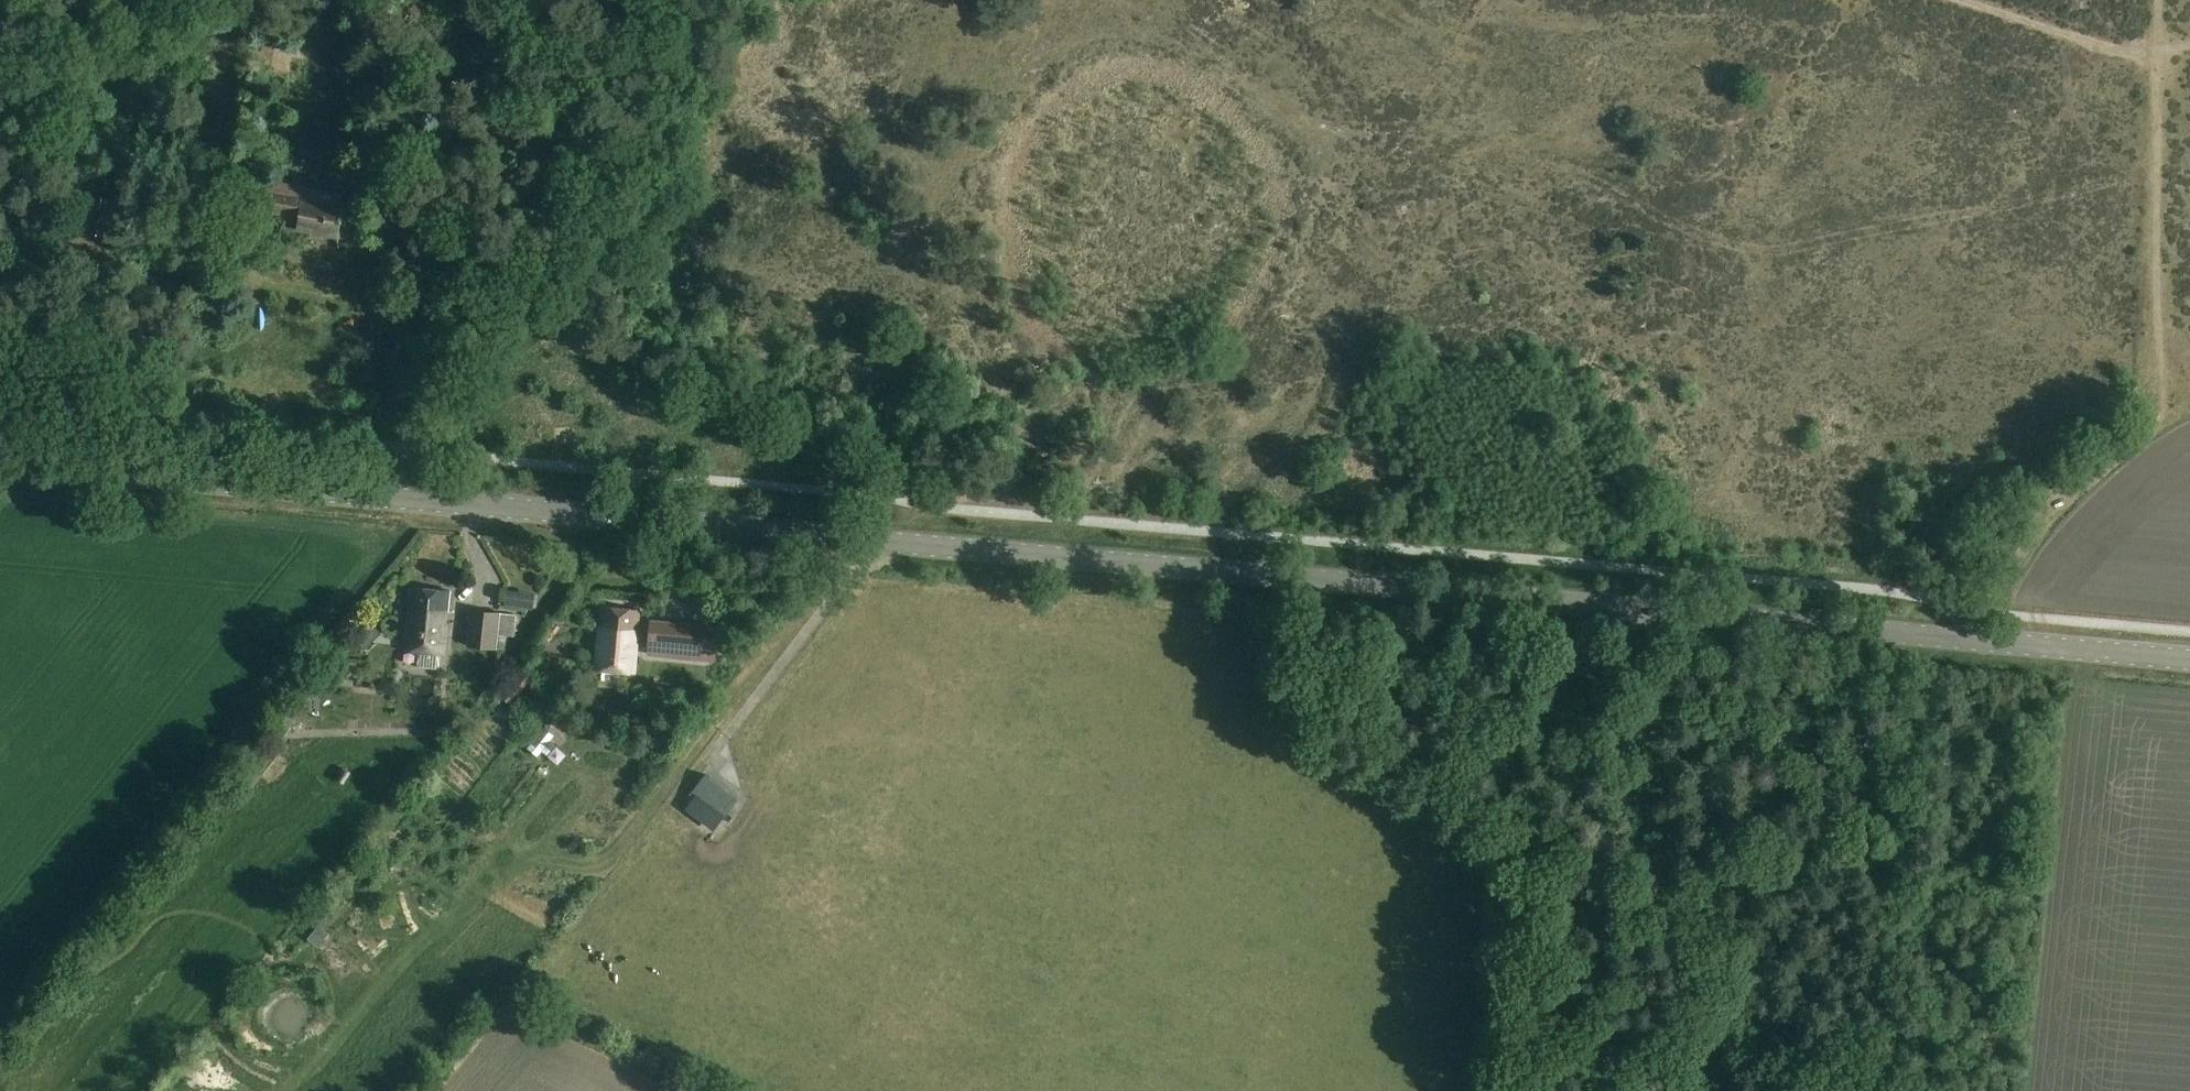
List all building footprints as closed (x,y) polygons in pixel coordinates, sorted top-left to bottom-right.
[(337,242),(338,235),(343,203),(339,202),(340,192),(266,180),(261,209),(298,216),(296,228),(316,232),(315,238),(337,242)] [(448,611),(451,589),(412,585),(405,651),(420,652),(419,664),(422,668),(437,670),(441,667),(442,655),(445,655),(448,622),(443,622),(444,611),(448,611)] [(640,628),(642,610),(600,605),(594,670),(636,674),(639,642),(633,642),(635,628),(640,628)] [(516,636),(518,614),(471,610),(468,647),(506,650),(508,635),(516,636)] [(670,623),(653,622),(650,653),(667,654),(670,623)] [(695,657),(716,659),(719,629),(698,627),(695,657)] [(331,675),(333,660),(324,659),(322,674),(331,675)] [(519,668),(508,680),(521,691),(531,680),(519,668)] [(2174,686),(2174,669),(2160,669),(2160,687),(2174,686)] [(345,785),(352,774),(344,769),(336,780),(345,785)] [(737,799),(726,792),(719,787),(705,776),(691,796),(723,819),(737,799)]
